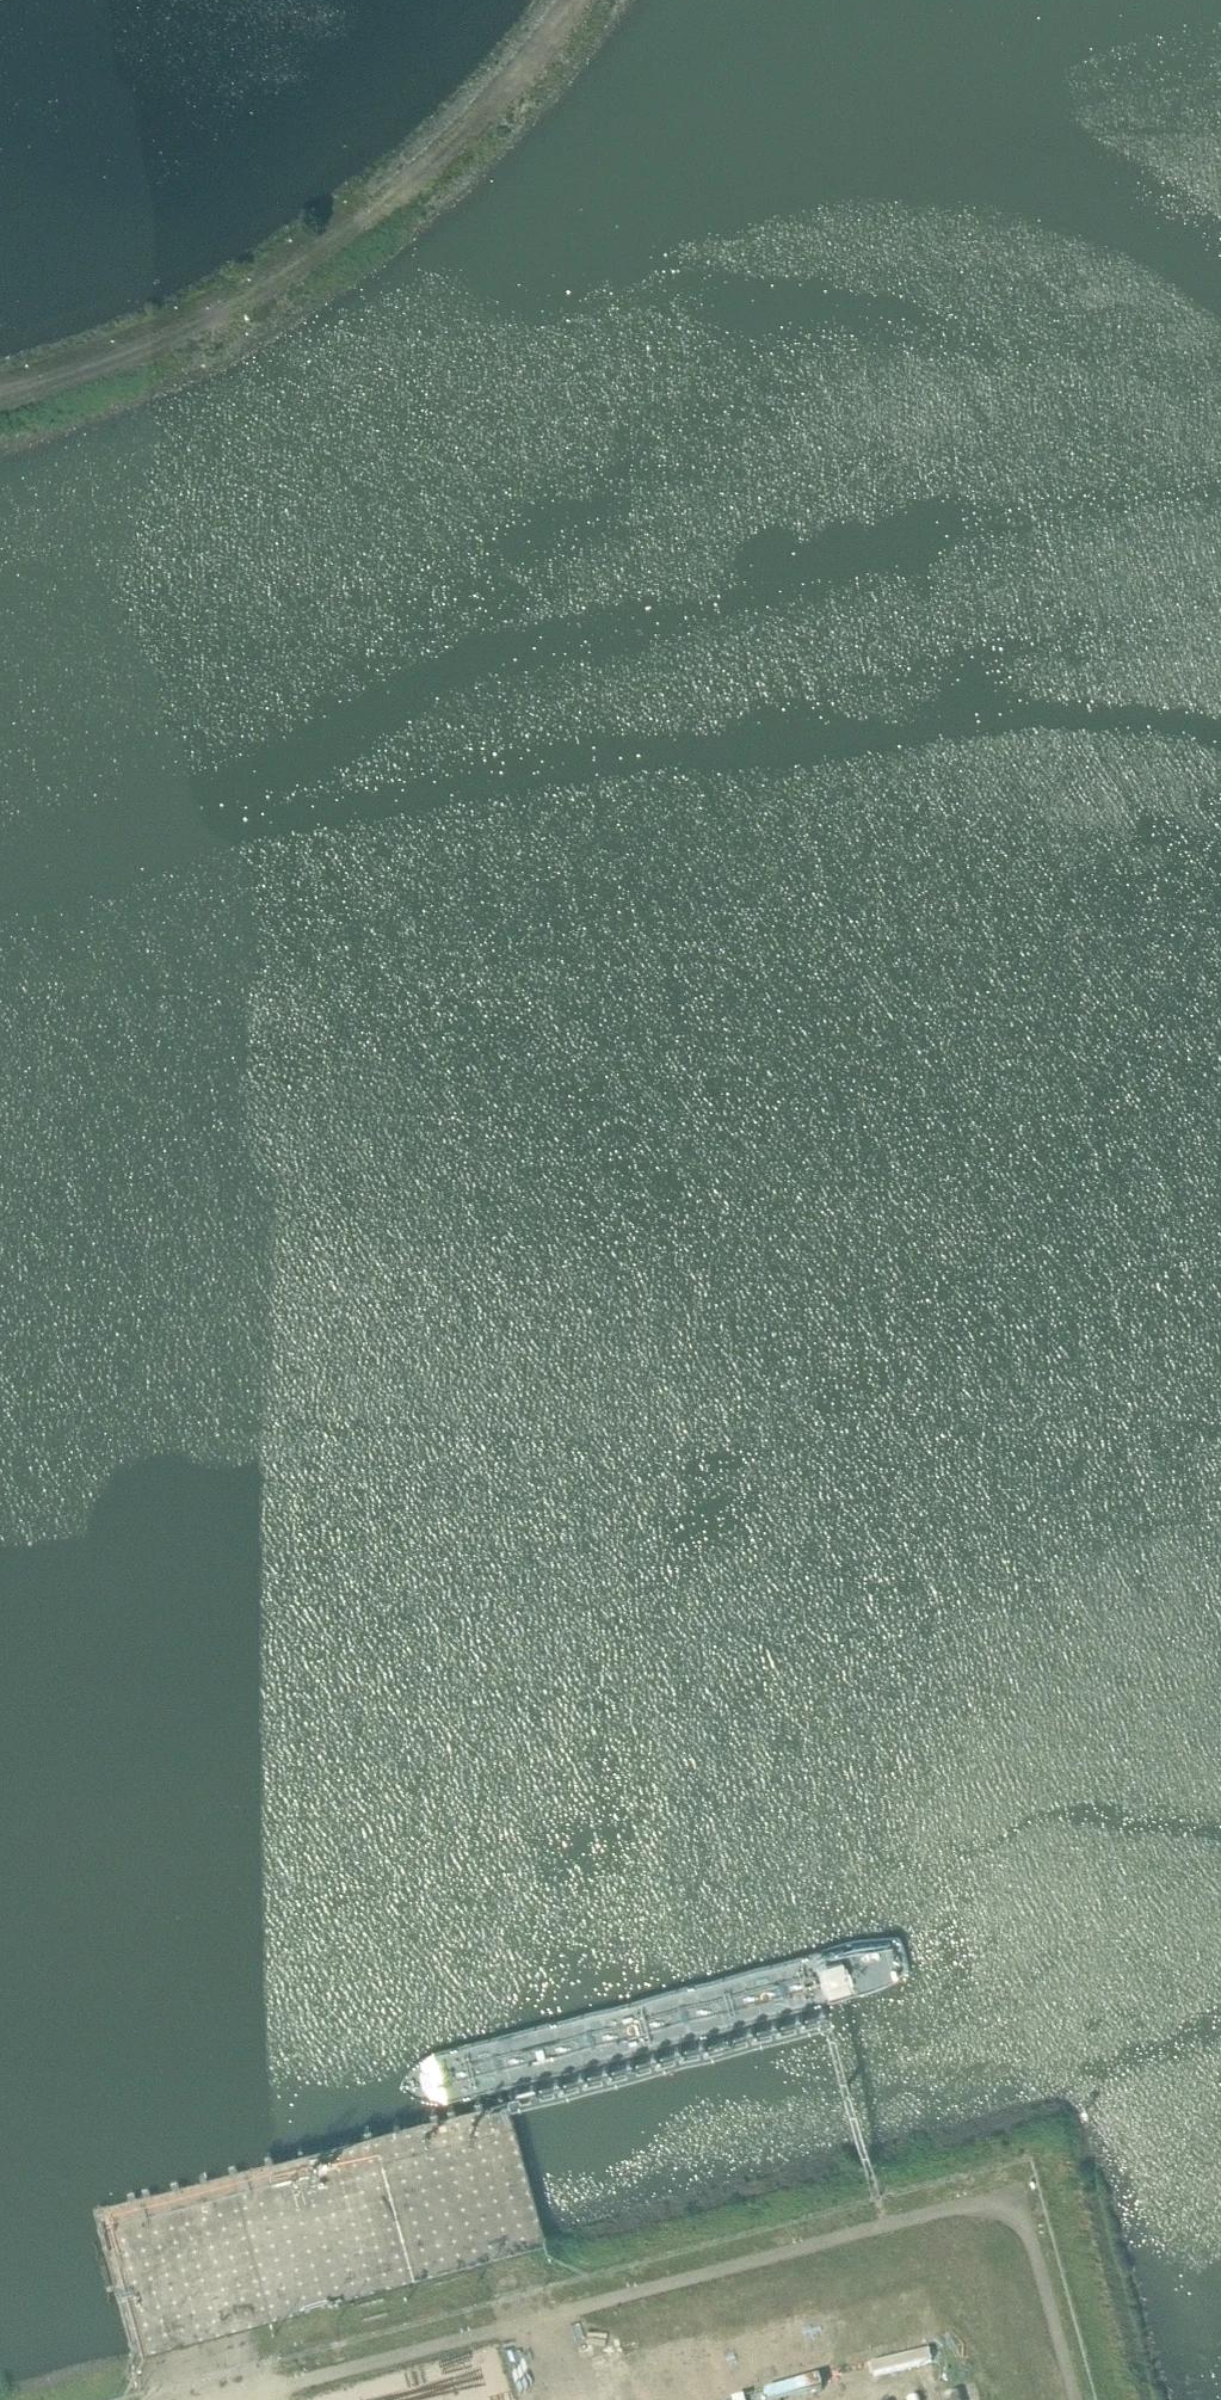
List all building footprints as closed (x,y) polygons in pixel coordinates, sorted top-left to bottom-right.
[(744,2383),(732,2387),(736,2399),(749,2399),(744,2383)]
